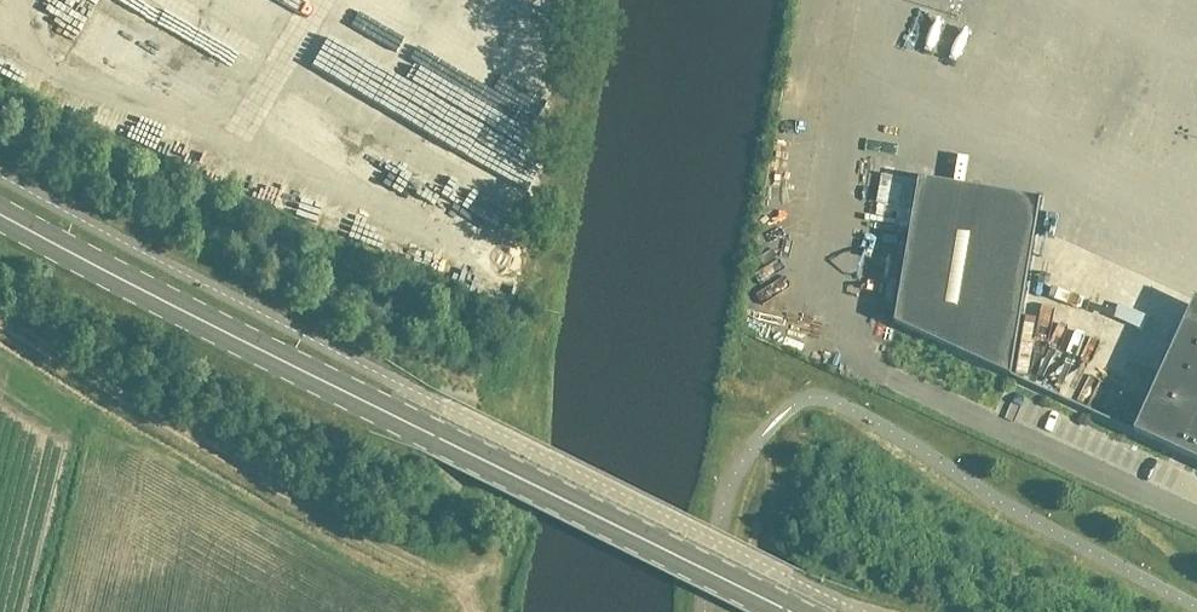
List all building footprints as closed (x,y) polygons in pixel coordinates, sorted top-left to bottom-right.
[(252,28),(280,43),(289,27),(238,0),(178,0),(230,27),(238,12),(256,22),(252,28)] [(505,185),(513,170),(321,69),(313,83),(505,185)] [(293,113),(337,132),(346,113),(302,94),(293,113)] [(1196,171),(1196,132),(1185,167),(1196,171)] [(1185,323),(1134,435),(1196,463),(1196,328),(1185,323)]
